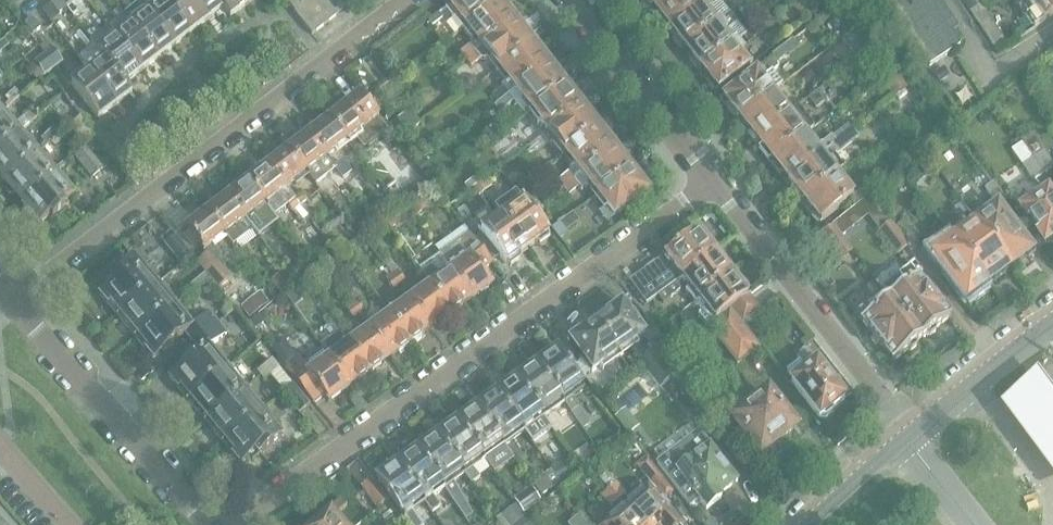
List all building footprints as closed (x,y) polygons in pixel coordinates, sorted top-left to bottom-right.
[(67,9),(60,0),(57,0),(52,4),(60,14),(67,9)] [(75,3),(72,0),(60,0),(67,9),(75,3)] [(141,2),(175,46),(191,33),(166,0),(144,0),(141,2)] [(208,20),(192,0),(166,0),(191,33),(208,20)] [(208,20),(224,8),(225,7),(219,0),(192,0),(208,20)] [(248,4),(246,0),(219,0),(225,7),(224,8),(231,17),(248,4)] [(297,13),(312,1),(313,0),(287,0),(297,13)] [(347,8),(341,0),(313,0),(312,1),(329,23),(347,8)] [(445,8),(453,18),(454,18),(463,30),(503,0),(502,0),(456,0),(445,8)] [(508,13),(510,9),(503,0),(463,30),(471,40),(469,47),(461,54),(467,62),(515,24),(508,13)] [(649,9),(660,0),(642,0),(649,9)] [(649,9),(666,31),(670,28),(705,1),(704,0),(701,2),(699,0),(660,0),(649,9)] [(911,51),(916,59),(922,55),(930,68),(955,51),(962,46),(955,34),(960,30),(940,0),(877,0),(911,51)] [(979,0),(963,0),(962,1),(969,12),(981,4),(979,0)] [(1032,31),(1052,17),(1052,0),(1013,0),(1032,31)] [(313,35),(329,23),(312,1),(297,13),(313,35)] [(710,13),(712,11),(705,1),(670,28),(666,31),(682,51),(721,21),(720,21),(717,23),(710,13)] [(141,2),(124,15),(132,24),(152,51),(158,59),(175,46),(141,2)] [(831,10),(841,23),(852,14),(843,2),(831,10)] [(996,52),(1008,44),(982,5),(970,13),(996,52)] [(442,19),(439,15),(438,14),(428,22),(432,27),(442,19)] [(721,21),(682,51),(699,73),(737,43),(747,36),(729,14),(721,21)] [(124,15),(108,27),(115,37),(126,51),(141,71),(158,59),(152,51),(132,24),(124,15)] [(34,35),(41,29),(33,19),(26,24),(34,35)] [(527,32),(522,32),(515,24),(467,62),(473,69),(472,68),(481,61),(487,60),(496,72),(535,42),(527,32)] [(108,27),(91,40),(95,45),(99,50),(98,50),(105,60),(106,59),(126,83),(141,71),(126,51),(115,37),(108,27)] [(855,57),(871,44),(858,28),(842,41),(855,57)] [(755,29),(745,38),(749,43),(760,35),(755,29)] [(790,56),(800,49),(793,39),(772,55),(773,60),(721,101),(737,121),(783,85),(773,73),(791,58),(790,56)] [(540,56),(542,51),(535,42),(496,72),(505,84),(502,89),(493,96),(498,103),(495,106),(514,92),(548,66),(540,56)] [(46,43),(40,48),(46,56),(47,55),(52,50),(46,43)] [(746,53),(744,51),(737,43),(699,73),(715,93),(750,66),(743,56),(746,53)] [(95,45),(79,57),(90,72),(116,105),(133,92),(126,83),(106,59),(105,60),(98,50),(99,50),(95,45)] [(46,76),(64,62),(54,49),(52,50),(47,55),(46,56),(36,63),(46,76)] [(939,83),(949,77),(940,64),(930,71),(939,83)] [(560,74),(555,75),(548,66),(514,92),(495,106),(499,112),(500,112),(501,112),(514,102),(524,117),(528,114),(568,84),(560,74)] [(90,72),(73,85),(99,119),(116,105),(90,72)] [(893,98),(907,86),(899,76),(885,88),(893,98)] [(395,111),(408,102),(393,82),(380,91),(395,111)] [(572,97),(575,92),(568,84),(528,114),(538,126),(536,127),(536,131),(522,142),(528,149),(529,148),(581,108),(572,97)] [(775,93),(783,86),(783,85),(737,121),(753,143),(791,113),(790,113),(775,93)] [(9,102),(6,105),(8,107),(21,96),(15,90),(6,98),(9,102)] [(817,110),(827,102),(819,91),(809,99),(817,110)] [(360,95),(330,118),(348,142),(354,137),(363,149),(388,131),(382,123),(360,95)] [(814,127),(799,107),(798,107),(790,113),(791,113),(753,143),(769,163),(814,127)] [(594,117),(588,117),(581,108),(529,148),(534,155),(547,145),(553,144),(562,157),(601,127),(594,117)] [(33,110),(24,118),(29,125),(38,116),(33,110)] [(1,151),(6,147),(6,144),(21,131),(24,128),(28,125),(23,119),(16,125),(4,111),(0,114),(0,151),(1,151)] [(409,112),(396,121),(407,136),(420,126),(409,112)] [(330,118),(309,134),(328,158),(348,142),(330,118)] [(74,120),(64,129),(81,149),(91,140),(74,120)] [(388,128),(399,142),(407,136),(396,121),(388,128)] [(854,131),(854,130),(849,123),(817,148),(807,134),(815,128),(814,127),(769,163),(786,184),(833,147),(854,131)] [(606,140),(608,136),(601,127),(562,157),(571,168),(569,173),(559,181),(565,189),(614,150),(606,140)] [(39,151),(21,131),(6,144),(6,147),(1,151),(0,151),(0,178),(4,182),(16,171),(19,171),(24,167),(24,164),(39,151)] [(45,143),(42,145),(44,148),(56,137),(51,131),(43,137),(42,139),(45,143)] [(835,158),(860,138),(854,131),(833,147),(786,184),(802,205),(839,176),(838,174),(844,169),(835,158)] [(309,134),(289,149),(307,173),(317,165),(327,178),(338,171),(335,167),(328,158),(309,134)] [(1035,136),(1024,143),(1045,175),(1052,170),(1052,164),(1035,136)] [(1034,182),(1045,175),(1024,143),(1013,151),(1034,182)] [(103,170),(89,151),(87,149),(74,158),(91,179),(103,170)] [(289,149),(268,165),(287,189),(307,173),(289,149)] [(621,159),(614,151),(614,150),(565,189),(569,195),(580,186),(582,190),(586,187),(595,199),(634,169),(626,159),(621,159)] [(42,185),(57,172),(39,151),(24,164),(24,167),(19,171),(16,171),(4,182),(5,184),(5,189),(9,193),(14,194),(22,203),(34,192),(37,192),(42,188),(42,185)] [(427,156),(417,164),(429,180),(439,173),(427,156)] [(342,163),(335,167),(346,182),(345,183),(354,194),(358,190),(359,184),(342,163)] [(268,165),(248,180),(275,216),(289,206),(302,223),(309,218),(308,216),(287,189),(268,165)] [(919,166),(909,174),(917,185),(927,177),(919,166)] [(641,177),(634,169),(595,199),(603,209),(598,213),(607,224),(613,219),(614,219),(647,193),(638,182),(641,177)] [(63,203),(74,192),(57,172),(42,185),(42,188),(37,192),(34,192),(22,203),(23,205),(23,209),(26,213),(31,214),(40,223),(48,216),(51,219),(65,206),(63,203)] [(882,177),(856,197),(839,176),(802,205),(818,226),(851,201),(857,209),(888,185),(882,177)] [(476,177),(465,186),(469,192),(474,188),(480,184),(481,183),(476,177)] [(485,192),(493,187),(487,179),(481,183),(480,184),(485,192)] [(248,180),(228,196),(246,220),(254,230),(259,237),(279,221),(275,216),(248,180)] [(998,207),(1008,200),(994,181),(984,189),(996,204),(987,211),(988,213),(977,221),(1011,267),(1030,253),(1019,238),(1018,238),(1012,230),(1012,226),(998,207)] [(479,196),(485,192),(480,184),(474,188),(479,196)] [(1046,190),(1045,187),(1033,195),(1035,198),(1021,207),(1047,246),(1052,242),(1052,200),(1046,190)] [(517,191),(496,206),(502,215),(527,250),(536,243),(539,244),(546,238),(546,236),(549,234),(548,233),(533,213),(523,200),(517,192),(517,191)] [(400,192),(392,199),(399,207),(406,200),(400,192)] [(413,219),(431,207),(421,193),(404,206),(413,219)] [(228,196),(207,212),(225,236),(233,246),(254,230),(246,220),(228,196)] [(391,230),(407,217),(401,208),(384,220),(391,230)] [(315,210),(308,216),(309,218),(312,221),(319,215),(315,210)] [(840,236),(863,219),(856,210),(833,227),(840,236)] [(207,212),(186,228),(207,255),(197,264),(205,273),(209,278),(220,292),(229,284),(228,282),(231,280),(217,263),(221,260),(222,255),(214,245),(225,236),(207,212)] [(481,234),(474,238),(491,263),(500,256),(501,258),(504,263),(506,265),(508,263),(510,264),(518,258),(519,256),(527,250),(502,215),(501,216),(494,221),(492,218),(479,228),(477,229),(481,234)] [(564,232),(578,222),(573,215),(552,230),(558,239),(565,234),(564,232)] [(911,246),(919,239),(906,221),(897,228),(911,246)] [(1011,267),(977,221),(954,238),(976,269),(987,284),(986,282),(1009,265),(1011,267)] [(897,228),(896,229),(891,222),(878,232),(897,256),(911,246),(897,228)] [(840,261),(852,252),(833,227),(821,237),(840,261)] [(492,264),(472,235),(470,232),(438,255),(439,256),(449,270),(463,290),(463,294),(465,297),(469,294),(473,300),(492,286),(482,272),(492,264)] [(701,234),(699,232),(629,282),(646,305),(658,297),(666,291),(675,284),(681,279),(715,254),(714,252),(715,252),(715,249),(704,234),(701,234)] [(180,265),(191,256),(176,236),(165,244),(180,265)] [(987,284),(976,269),(954,238),(933,254),(948,274),(952,275),(958,283),(957,284),(968,299),(987,284)] [(333,239),(328,243),(336,253),(345,247),(340,240),(333,239)] [(722,263),(715,254),(681,279),(688,289),(686,290),(695,302),(732,275),(730,273),(731,272),(731,269),(726,262),(723,262),(722,263)] [(400,286),(406,281),(390,260),(384,264),(392,274),(400,286)] [(141,262),(137,265),(134,262),(98,292),(118,317),(158,283),(141,262)] [(430,268),(422,274),(430,284),(452,315),(473,300),(469,294),(465,297),(463,294),(463,290),(447,267),(438,274),(430,268)] [(936,329),(949,318),(910,267),(898,276),(900,279),(884,292),(921,340),(926,336),(930,336),(935,332),(936,329)] [(293,286),(283,273),(272,282),(281,294),(293,286)] [(194,290),(209,278),(205,274),(191,285),(194,290)] [(394,290),(400,286),(392,274),(386,278),(394,290)] [(702,307),(696,313),(707,327),(709,326),(731,310),(748,296),(747,295),(747,294),(748,291),(742,283),(740,283),(739,284),(737,282),(736,281),(732,275),(697,300),(702,307)] [(177,305),(159,283),(158,283),(118,317),(136,338),(177,305)] [(433,328),(452,315),(430,284),(409,299),(423,318),(423,322),(425,325),(429,323),(433,328)] [(666,291),(658,297),(663,304),(681,290),(675,284),(666,291)] [(259,292),(241,307),(249,318),(268,303),(259,292)] [(916,344),(921,340),(884,292),(870,303),(867,300),(854,310),(893,361),(907,351),(910,351),(916,347),(916,344)] [(742,325),(760,312),(748,296),(731,310),(742,325)] [(359,314),(365,310),(356,298),(351,302),(351,303),(359,314)] [(423,322),(423,318),(409,299),(389,313),(411,343),(433,328),(429,323),(425,325),(423,322)] [(354,318),(359,314),(351,303),(346,307),(354,318)] [(606,310),(592,319),(618,355),(644,337),(649,344),(654,351),(653,351),(661,363),(674,354),(674,353),(659,335),(657,332),(651,323),(641,330),(621,304),(613,310),(606,310)] [(210,312),(193,325),(177,305),(136,338),(154,360),(185,333),(194,343),(219,323),(210,312)] [(760,348),(742,325),(731,310),(709,326),(739,364),(760,348)] [(392,357),(411,343),(389,313),(369,328),(383,347),(383,351),(385,354),(388,351),(392,357)] [(258,315),(249,322),(255,330),(264,323),(258,315)] [(591,374),(618,355),(592,319),(565,339),(591,374)] [(228,333),(219,323),(194,343),(202,354),(171,380),(188,402),(229,368),(211,347),(228,333)] [(383,351),(383,347),(369,328),(349,342),(370,372),(392,357),(388,351),(385,354),(383,351)] [(341,331),(321,346),(324,350),(329,356),(342,376),(342,379),(344,382),(348,380),(352,385),(370,373),(370,372),(349,342),(341,331)] [(287,367),(298,359),(284,340),(273,348),(287,367)] [(669,347),(674,353),(682,346),(677,340),(669,347)] [(544,360),(535,366),(546,381),(545,383),(549,388),(551,388),(563,405),(565,404),(583,430),(591,424),(573,399),(583,391),(556,352),(553,349),(542,357),(544,360)] [(287,367),(286,369),(297,383),(309,397),(314,403),(324,396),(330,402),(350,387),(352,385),(348,380),(344,382),(342,379),(342,376),(329,356),(324,350),(315,357),(305,364),(299,358),(298,359),(297,359),(287,367)] [(673,378),(661,363),(653,351),(639,362),(660,388),(673,378)] [(838,380),(832,384),(808,352),(798,359),(800,362),(788,372),(791,376),(788,378),(820,418),(822,417),(825,418),(833,411),(833,408),(844,399),(838,391),(843,387),(838,380)] [(686,368),(674,353),(661,363),(673,378),(680,373),(686,368)] [(261,377),(276,364),(273,360),(257,372),(261,377)] [(525,374),(516,380),(526,395),(525,397),(529,402),(531,402),(543,420),(545,418),(563,405),(551,388),(549,388),(545,383),(546,381),(535,366),(533,363),(523,371),(525,374)] [(293,384),(280,368),(276,364),(261,377),(265,381),(270,376),(283,392),(293,384)] [(1036,364),(998,406),(1052,481),(1052,387),(1036,364)] [(206,423),(246,389),(229,368),(188,402),(206,423)] [(504,388),(496,394),(506,409),(505,411),(509,416),(511,416),(524,434),(532,445),(551,431),(543,420),(531,402),(529,402),(525,397),(526,395),(516,380),(515,380),(514,377),(502,385),(504,388)] [(299,414),(309,405),(293,386),(282,395),(299,414)] [(223,444),(264,410),(246,389),(206,423),(223,444)] [(484,402),(476,409),(486,422),(485,425),(489,429),(491,430),(504,448),(505,447),(524,434),(511,416),(509,416),(505,411),(506,409),(496,394),(494,392),(482,400),(484,402)] [(779,401),(775,405),(764,392),(728,421),(752,452),(754,450),(759,456),(762,454),(765,459),(784,444),(781,439),(793,430),(783,416),(788,413),(779,401)] [(465,417),(456,423),(466,436),(465,439),(468,443),(471,444),(484,462),(493,474),(513,460),(504,448),(491,430),(489,429),(485,425),(486,422),(476,409),(474,406),(463,414),(465,417)] [(278,435),(282,432),(264,410),(223,444),(244,469),(280,438),(278,435)] [(631,417),(621,425),(629,435),(639,427),(631,417)] [(446,430),(436,437),(446,450),(445,453),(448,457),(451,458),(464,476),(470,485),(472,484),(479,479),(480,478),(473,469),(484,462),(471,444),(468,443),(465,439),(466,436),(456,423),(454,420),(444,427),(446,430)] [(699,432),(656,464),(689,509),(699,501),(706,510),(722,498),(720,495),(737,482),(709,446),(699,432)] [(425,445),(416,451),(425,464),(425,466),(428,471),(431,471),(444,490),(465,520),(473,515),(454,483),(464,476),(451,458),(448,457),(445,453),(446,450),(436,437),(434,434),(423,442),(425,445)] [(405,459),(396,465),(405,478),(405,480),(408,485),(411,485),(424,504),(431,514),(440,507),(434,498),(444,490),(431,471),(428,471),(425,466),(425,464),(416,451),(414,448),(403,456),(405,459)] [(572,459),(578,468),(592,459),(585,449),(572,459)] [(674,491),(663,476),(648,457),(637,466),(663,500),(674,491)] [(376,480),(402,517),(404,516),(410,524),(421,524),(412,513),(424,504),(411,485),(408,485),(405,480),(405,478),(396,465),(394,463),(383,471),(385,473),(376,480)] [(565,465),(555,472),(560,480),(570,473),(565,465)] [(551,470),(532,485),(541,496),(559,482),(551,470)] [(619,501),(625,496),(608,478),(603,483),(610,490),(609,491),(619,501)] [(377,510),(386,503),(370,480),(361,487),(377,510)] [(647,486),(624,507),(640,524),(682,524),(647,486)] [(524,514),(542,502),(531,487),(513,499),(524,514)] [(612,507),(619,501),(609,491),(602,497),(612,507)] [(346,507),(340,500),(317,519),(319,521),(315,524),(345,524),(337,515),(346,507)] [(521,515),(515,507),(501,517),(506,524),(515,524),(524,519),(521,515)] [(624,507),(603,524),(640,524),(624,507)] [(578,517),(575,515),(567,522),(569,524),(587,524),(579,516),(578,517)]
